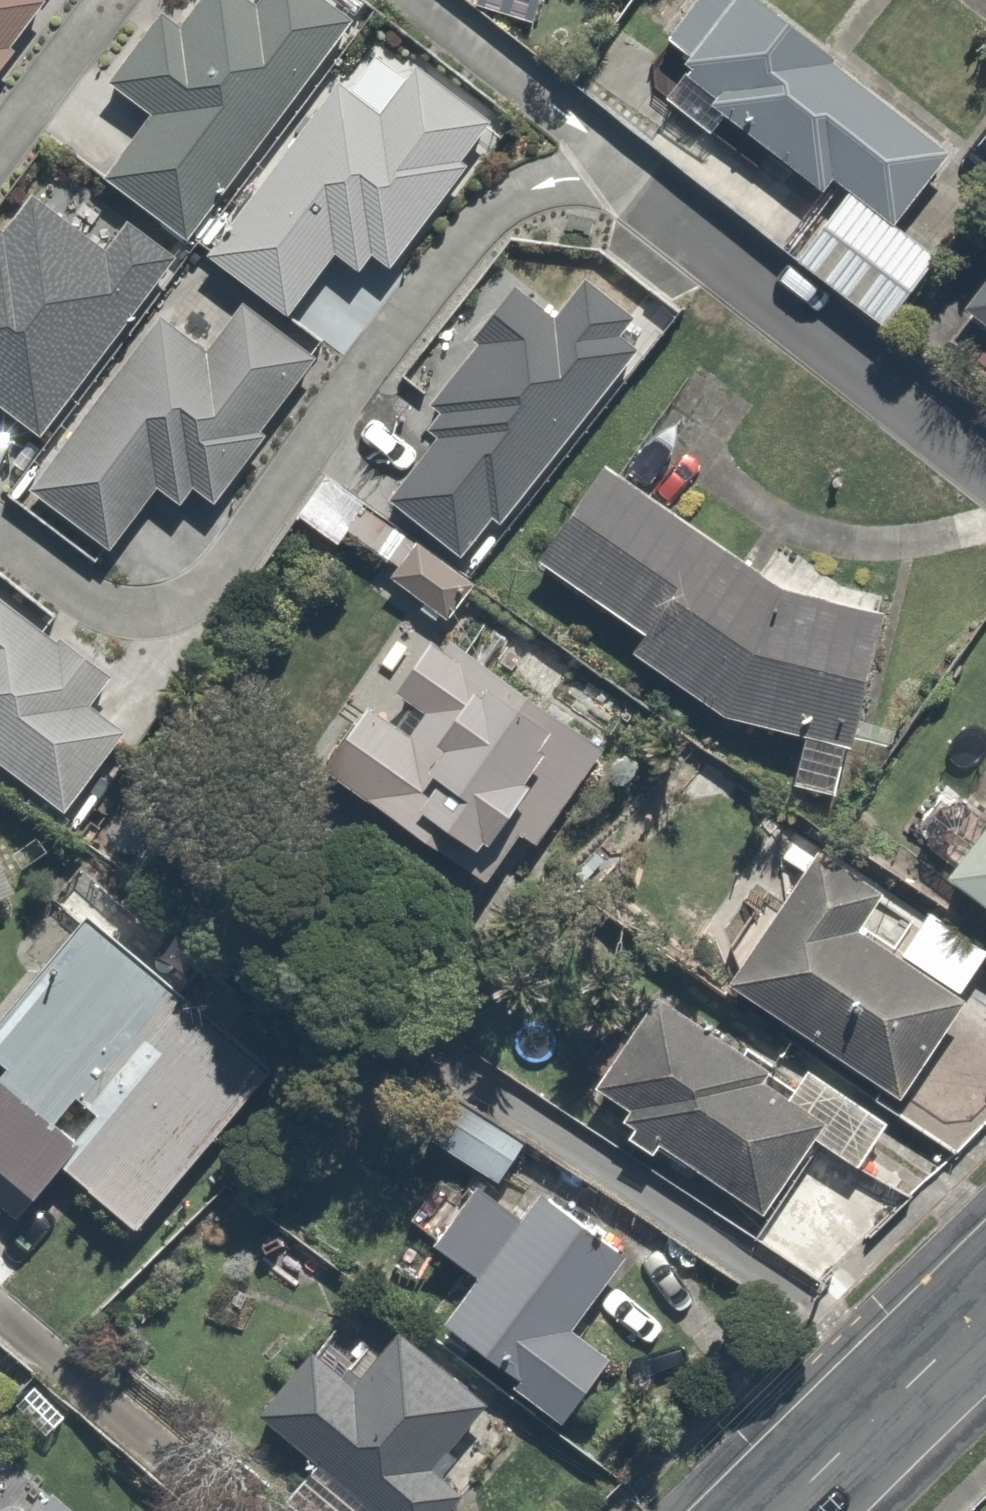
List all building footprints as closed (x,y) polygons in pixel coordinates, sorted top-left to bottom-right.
[(14,49),(9,44),(44,0),(0,0),(0,69),(14,49)] [(351,17),(328,0),(260,0),(258,4),(253,0),(200,0),(181,25),(163,11),(110,81),(151,112),(104,175),(188,236),(351,17)] [(757,0),(684,0),(659,30),(684,51),(672,66),(815,184),(824,172),(846,190),(795,251),(869,312),(929,238),(891,207),(938,149),(757,0)] [(339,80),(207,252),(288,314),(335,251),(359,269),(372,253),(391,265),(467,162),(461,158),(491,119),(417,64),(381,112),(339,80)] [(176,253),(127,217),(106,247),(32,190),(4,228),(0,225),(0,403),(41,434),(176,253)] [(500,521),(637,346),(620,332),(634,315),(586,275),(554,315),(516,284),(472,336),(478,341),(429,401),(440,410),(427,427),(437,435),(388,496),(462,555),(492,515),(500,521)] [(244,300),(207,349),(161,315),(30,487),(110,547),(158,485),(181,502),(193,485),(215,500),(265,431),(261,428),(315,354),(244,300)] [(975,318),(985,326),(985,303),(975,318)] [(622,641),(790,722),(785,784),(843,787),(856,597),(776,592),(602,461),(533,552),(633,626),(622,641)] [(64,809),(125,730),(90,703),(112,673),(62,635),(59,639),(0,596),(0,760),(64,809)] [(624,750),(425,636),(387,703),(361,688),(331,740),(477,824),(444,881),(523,926),(624,750)] [(938,862),(985,899),(985,801),(938,862)] [(886,891),(811,839),(718,975),(877,1084),(943,986),(860,930),(886,891)] [(8,897),(0,873),(0,900),(8,897)] [(23,1192),(57,1148),(145,1217),(278,1045),(85,897),(0,1007),(0,1174),(23,1192)] [(835,1104),(642,992),(588,1085),(622,1105),(607,1130),(664,1164),(674,1147),(775,1206),(835,1104)] [(439,1071),(408,1114),(500,1180),(531,1137),(439,1071)] [(524,1214),(468,1174),(428,1229),(473,1262),(437,1312),(575,1412),(620,1350),(571,1315),(618,1249),(539,1192),(524,1214)] [(304,1334),(254,1413),(308,1447),(273,1503),(285,1510),(418,1510),(491,1396),(382,1328),(357,1368),(304,1334)] [(39,1485),(24,1510),(85,1510),(39,1485)]
